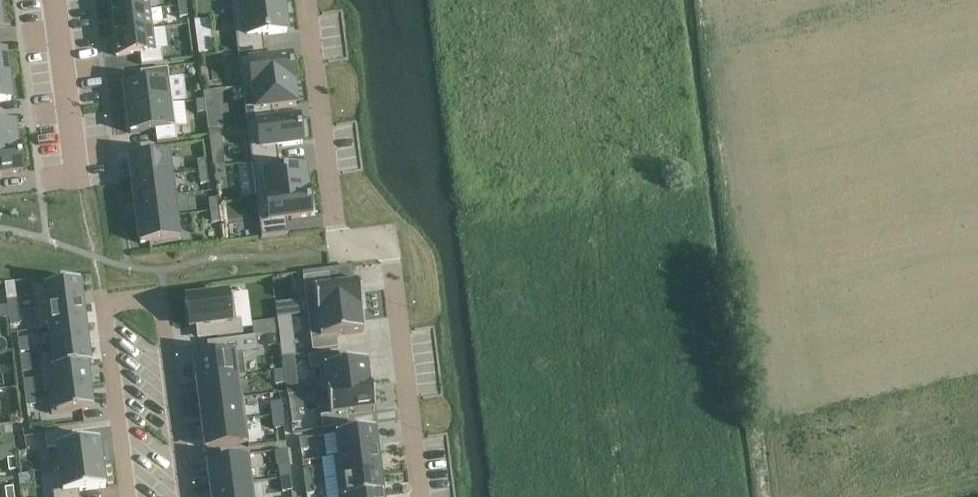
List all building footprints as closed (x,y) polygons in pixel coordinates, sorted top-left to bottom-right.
[(111,16),(149,11),(147,0),(109,0),(111,16)] [(283,9),(282,0),(231,0),(233,16),(283,9)] [(186,6),(178,7),(179,18),(180,18),(187,17),(186,6)] [(238,51),(264,48),(263,36),(286,33),(283,9),(233,16),(238,51)] [(149,11),(111,16),(114,35),(151,30),(149,11)] [(208,18),(193,20),(197,54),(212,52),(208,18)] [(116,56),(140,53),(141,65),(162,63),(161,51),(154,52),(151,30),(114,35),(116,56)] [(242,88),(293,82),(294,82),(291,57),(266,60),(264,48),(238,51),(242,88)] [(11,101),(8,77),(0,78),(0,102),(11,101)] [(127,110),(172,104),(169,81),(124,87),(127,110)] [(247,125),(273,122),(272,108),(296,105),(293,82),(242,88),(247,125)] [(204,100),(196,101),(197,114),(205,113),(204,100)] [(172,104),(127,110),(130,134),(175,128),(172,104)] [(247,125),(252,163),(278,159),(277,147),(302,144),(299,118),(273,122),(247,125)] [(19,149),(19,148),(17,148),(14,125),(0,127),(0,151),(19,149)] [(22,172),(19,149),(0,151),(0,175),(22,172)] [(132,180),(170,175),(167,154),(129,159),(132,180)] [(256,198),(307,192),(304,169),(280,172),(278,159),(252,163),(256,198)] [(207,172),(205,160),(197,161),(199,173),(207,172)] [(208,184),(207,172),(199,173),(200,185),(208,184)] [(170,175),(132,180),(135,201),(173,196),(170,175)] [(307,192),(256,198),(261,238),(288,234),(286,219),(311,216),(311,213),(314,212),(312,194),(308,195),(308,192),(307,192)] [(138,222),(175,218),(173,196),(135,201),(138,222)] [(218,211),(216,199),(208,200),(210,212),(218,211)] [(220,223),(218,211),(210,212),(211,224),(220,223)] [(175,218),(138,222),(140,244),(178,239),(175,218)] [(307,315),(362,308),(359,283),(330,287),(328,275),(303,278),(307,315)] [(36,310),(83,304),(80,281),(34,287),(36,310)] [(236,321),(233,294),(223,295),(207,297),(185,300),(189,328),(215,324),(217,338),(243,335),(241,320),(236,321)] [(9,315),(17,314),(15,301),(7,302),(9,315)] [(39,330),(85,324),(83,304),(36,310),(39,330)] [(9,318),(7,307),(0,307),(0,316),(0,319),(9,318)] [(362,308),(307,315),(312,352),(338,349),(336,336),(363,333),(360,309),(362,309),(362,308)] [(17,314),(9,315),(10,328),(19,327),(17,314)] [(51,349),(88,344),(85,324),(39,330),(39,331),(49,330),(51,349)] [(267,336),(268,347),(279,346),(278,335),(267,336)] [(19,353),(27,352),(26,339),(17,340),(19,353)] [(41,371),(91,365),(88,344),(51,349),(54,368),(41,370),(41,371)] [(27,352),(19,353),(21,366),(29,365),(27,352)] [(198,383),(236,378),(245,377),(242,353),(195,359),(196,369),(194,370),(194,371),(195,380),(197,380),(198,383)] [(322,393),(372,385),(369,385),(366,362),(340,365),(338,353),(308,356),(310,369),(319,368),(322,393)] [(43,392),(90,386),(87,366),(91,366),(91,365),(41,371),(43,392)] [(275,386),(285,384),(284,371),(274,372),(275,386)] [(201,404),(238,399),(236,378),(198,383),(199,394),(201,404)] [(24,394),(33,393),(31,380),(23,381),(24,394)] [(93,409),(90,386),(43,392),(43,393),(48,392),(51,415),(93,409)] [(372,386),(327,392),(330,416),(320,417),(322,430),(348,427),(346,415),(375,411),(372,386)] [(33,393),(24,394),(26,407),(34,406),(33,393)] [(238,399),(201,404),(203,425),(246,420),(243,398),(238,399)] [(272,416),(282,415),(280,402),(270,403),(272,416)] [(282,415),(272,416),(274,429),(284,428),(282,415)] [(249,443),(246,420),(203,425),(204,428),(201,428),(203,438),(205,438),(206,449),(249,443)] [(338,456),(378,451),(375,430),(335,435),(338,456)] [(55,470),(102,464),(102,460),(105,460),(103,445),(100,446),(99,441),(73,444),(71,431),(36,436),(38,450),(57,447),(59,469),(55,469),(55,470)] [(307,437),(298,438),(300,451),(308,450),(307,437)] [(336,479),(381,473),(378,451),(338,456),(333,457),(336,479)] [(17,471),(15,459),(7,460),(9,472),(17,471)] [(211,486),(211,488),(249,483),(246,460),(208,465),(210,475),(208,475),(209,486),(211,486)] [(79,491),(105,488),(102,464),(55,470),(58,492),(53,493),(53,496),(79,496),(79,491)] [(279,466),(280,479),(290,478),(289,465),(279,466)] [(304,483),(312,482),(311,470),(303,471),(304,483)] [(384,495),(381,473),(336,479),(338,496),(367,496),(384,495)] [(290,478),(280,479),(282,492),(292,491),(290,478)] [(312,482),(304,483),(306,495),(314,494),(312,482)] [(213,496),(251,496),(249,483),(211,488),(213,496)] [(12,488),(5,489),(6,496),(14,496),(12,488)]
